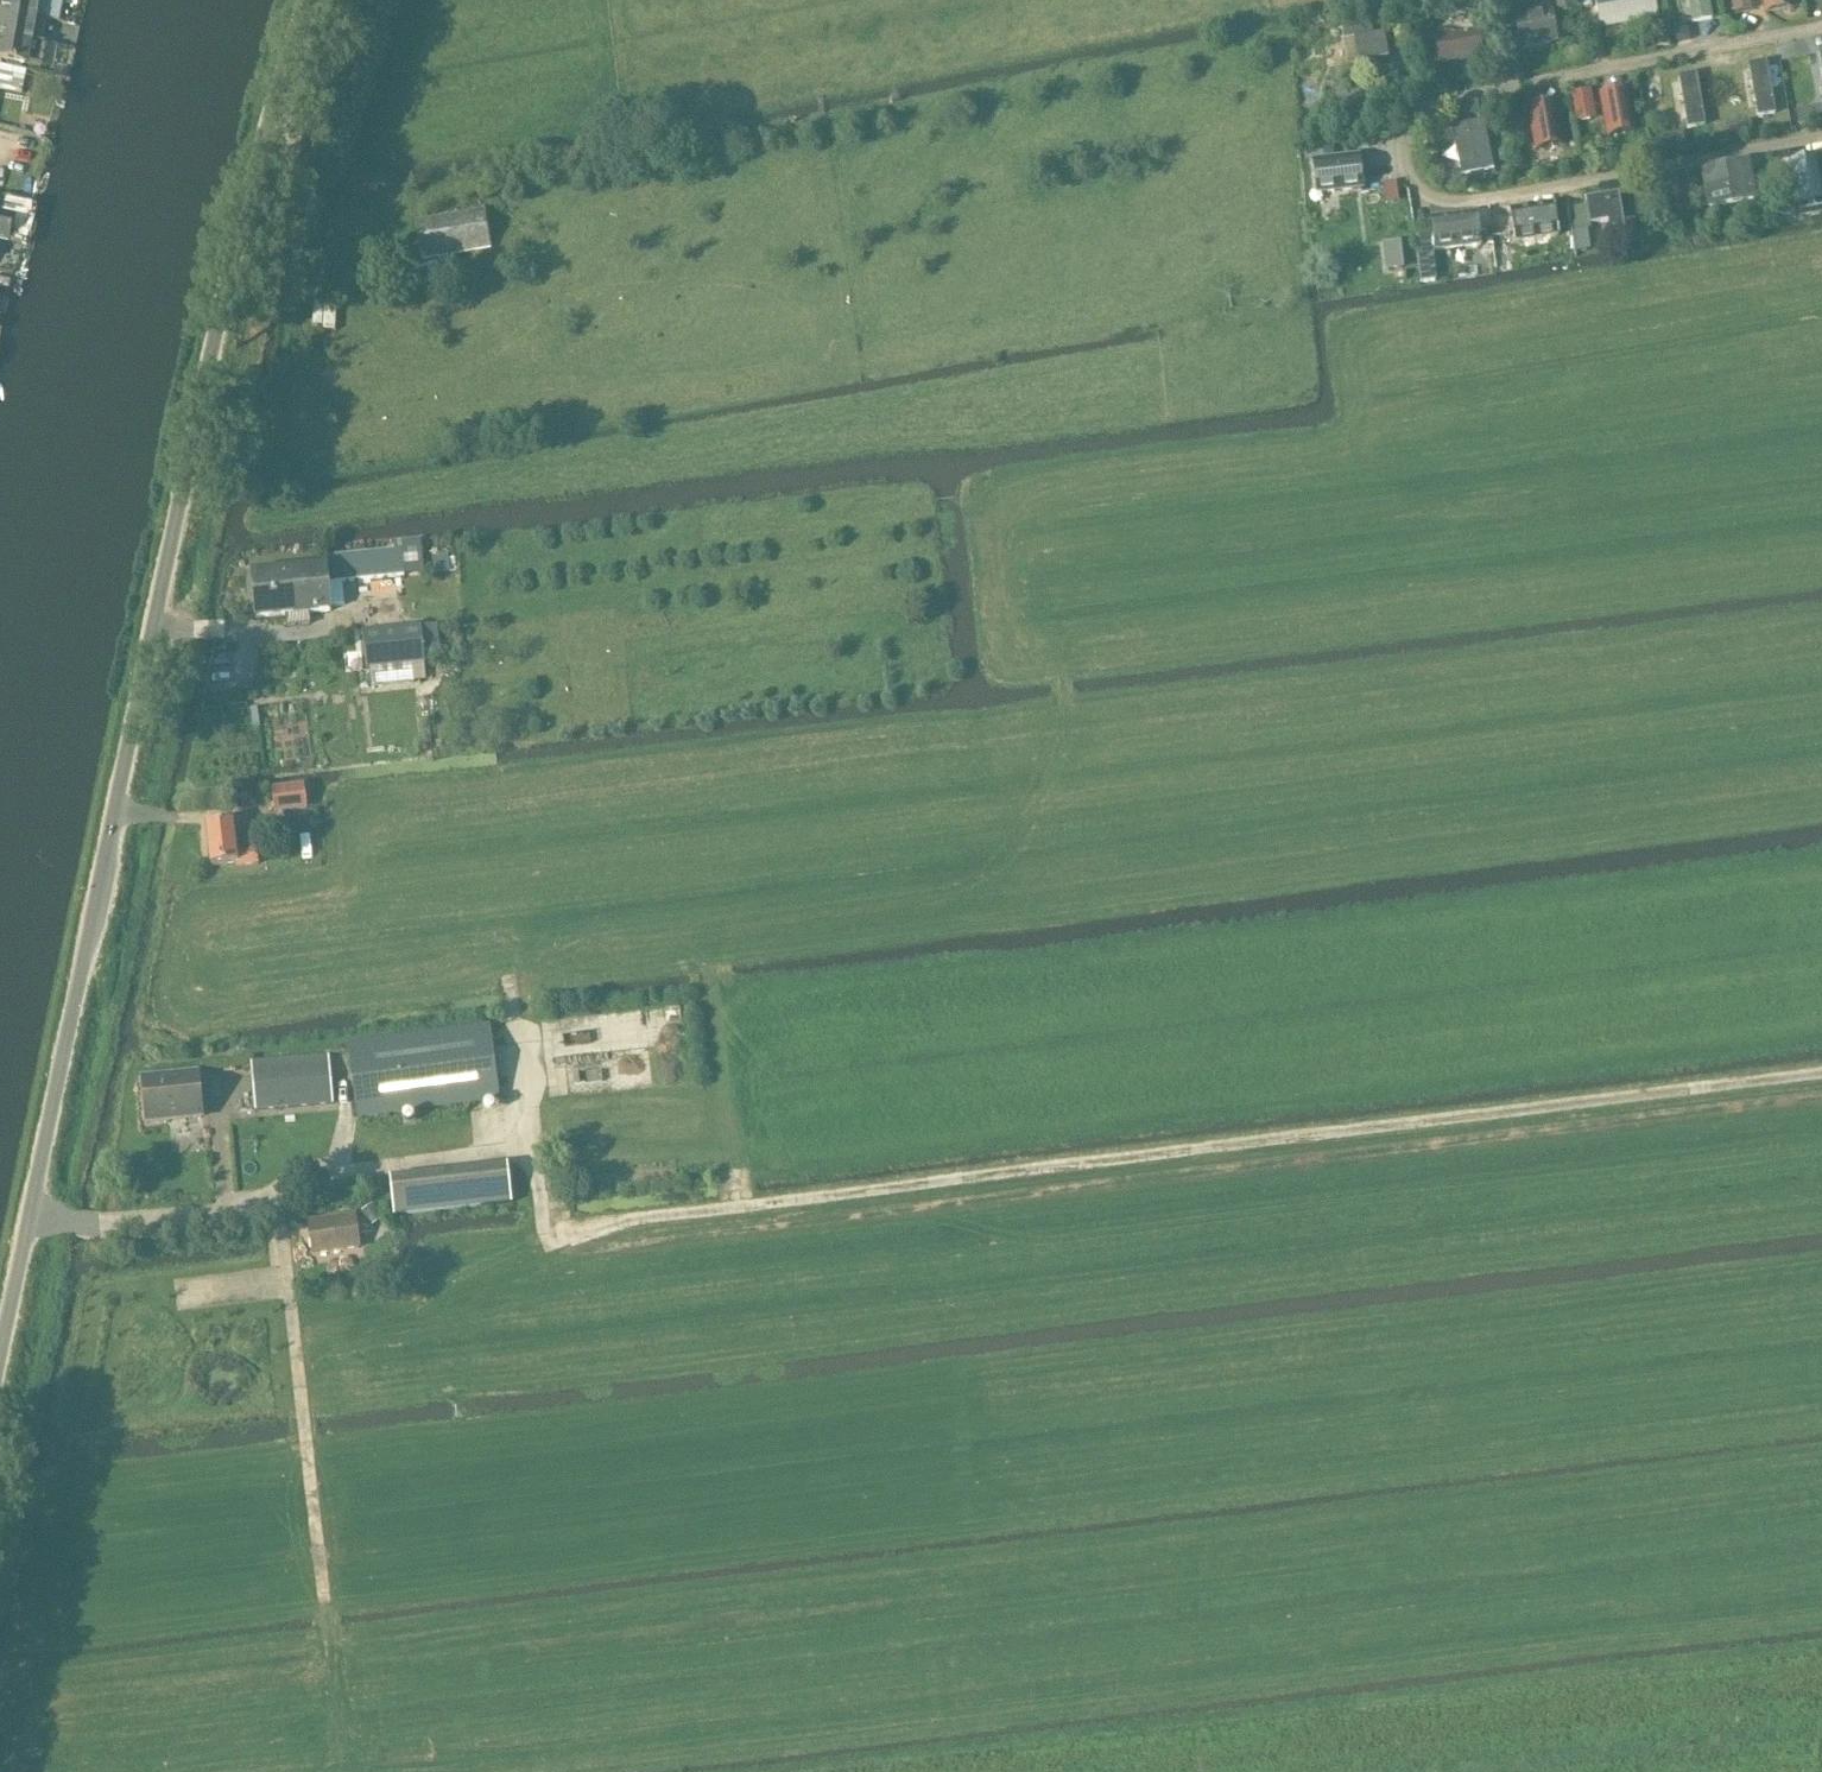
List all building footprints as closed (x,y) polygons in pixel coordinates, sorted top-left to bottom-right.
[(64,0),(4,0),(2,12),(47,20),(60,23),(64,0)] [(1574,10),(1572,0),(1556,0),(1559,13),(1574,10)] [(1600,29),(1659,18),(1657,4),(1656,0),(1595,0),(1600,29)] [(1712,20),(1708,0),(1688,0),(1693,23),(1712,20)] [(1750,10),(1748,0),(1733,0),(1736,13),(1750,10)] [(1791,9),(1789,0),(1764,0),(1766,13),(1791,9)] [(1427,31),(1423,7),(1409,9),(1413,34),(1427,31)] [(1820,11),(1810,12),(1812,22),(1821,20),(1820,11)] [(0,24),(0,35),(43,44),(47,20),(2,12),(0,24)] [(1521,51),(1553,44),(1548,17),(1515,24),(1521,51)] [(1673,23),(1677,42),(1690,39),(1686,21),(1673,23)] [(1371,25),(1342,30),(1349,67),(1389,59),(1384,35),(1373,37),(1371,25)] [(1654,36),(1656,49),(1670,46),(1668,34),(1654,36)] [(45,44),(43,44),(0,35),(0,61),(41,68),(45,44)] [(1440,66),(1482,58),(1477,35),(1435,42),(1440,66)] [(1766,63),(1749,66),(1758,118),(1775,115),(1766,63)] [(26,72),(1,68),(0,72),(0,93),(21,97),(26,72)] [(58,71),(57,78),(67,79),(68,72),(58,71)] [(1696,75),(1679,78),(1688,129),(1705,127),(1696,75)] [(1572,95),(1577,124),(1597,120),(1591,91),(1572,95)] [(1608,136),(1633,132),(1626,92),(1601,96),(1608,136)] [(1477,102),(1457,107),(1460,120),(1480,116),(1477,102)] [(1507,134),(1522,131),(1517,104),(1502,106),(1507,134)] [(1555,105),(1527,110),(1529,120),(1535,155),(1563,150),(1556,115),(1555,105)] [(1797,113),(1799,125),(1821,122),(1821,114),(1821,110),(1797,113)] [(1315,135),(1316,135),(1317,135),(1318,135),(1319,135),(1320,134),(1321,134),(1321,133),(1322,133),(1322,132),(1323,132),(1323,131),(1324,131),(1324,130),(1325,129),(1325,128),(1325,127),(1325,126),(1325,125),(1325,124),(1325,123),(1325,122),(1324,121),(1324,120),(1323,120),(1323,119),(1322,119),(1322,118),(1321,118),(1320,117),(1319,117),(1318,116),(1317,116),(1316,116),(1315,116),(1314,116),(1313,116),(1313,117),(1312,117),(1311,117),(1311,118),(1310,118),(1309,119),(1308,120),(1308,121),(1307,121),(1307,122),(1307,123),(1306,124),(1306,125),(1306,126),(1306,127),(1307,128),(1307,129),(1307,130),(1308,130),(1308,131),(1309,132),(1310,133),(1311,134),(1312,134),(1313,135),(1314,135),(1315,135)] [(1484,122),(1451,128),(1461,177),(1494,170),(1484,122)] [(1324,159),(1335,158),(1333,148),(1323,149),(1324,159)] [(1359,156),(1312,162),(1316,198),(1364,192),(1359,156)] [(1821,197),(1821,196),(1815,160),(1792,164),(1799,202),(1821,197)] [(1746,165),(1705,172),(1706,180),(1710,204),(1711,211),(1724,209),(1737,207),(1753,204),(1752,197),(1748,172),(1746,165)] [(1791,186),(1775,189),(1778,213),(1794,211),(1791,186)] [(1619,194),(1586,200),(1590,226),(1608,222),(1609,232),(1608,232),(1610,242),(1626,239),(1626,237),(1637,235),(1635,221),(1623,223),(1619,194)] [(1,215),(0,215),(0,230),(3,215),(35,222),(39,206),(4,199),(1,215)] [(1769,216),(1768,203),(1759,203),(1760,217),(1769,216)] [(1554,205),(1510,212),(1511,222),(1515,244),(1559,236),(1554,205)] [(423,261),(492,249),(485,210),(417,221),(423,261)] [(1477,213),(1430,219),(1434,254),(1481,248),(1477,213)] [(1574,238),(1577,257),(1591,254),(1588,236),(1574,238)] [(1402,271),(1400,243),(1382,245),(1385,273),(1402,271)] [(1433,258),(1419,260),(1421,284),(1435,282),(1433,258)] [(407,292),(381,296),(382,306),(408,303),(407,292)] [(315,301),(313,326),(324,327),(325,302),(315,301)] [(324,327),(324,331),(336,332),(338,303),(325,302),(324,327)] [(327,567),(252,574),(256,620),(332,612),(329,584),(405,577),(403,552),(326,559),(327,567)] [(425,663),(424,650),(422,627),(363,632),(367,669),(370,669),(425,663)] [(425,663),(370,669),(372,688),(414,684),(414,681),(427,680),(425,663)] [(305,786),(272,790),(275,813),(308,810),(317,809),(315,790),(314,785),(305,786)] [(234,823),(207,826),(212,867),(237,864),(237,868),(259,865),(257,848),(251,849),(250,836),(236,838),(234,823)] [(359,1119),(500,1100),(490,1027),(349,1046),(359,1119)] [(329,1058),(252,1064),(252,1067),(256,1112),(333,1105),(329,1058)] [(148,1122),(203,1117),(199,1075),(144,1080),(148,1122)] [(398,1211),(518,1205),(517,1166),(396,1171),(398,1211)] [(374,1206),(364,1212),(373,1225),(382,1218),(374,1206)] [(314,1255),(359,1249),(355,1216),(310,1222),(314,1255)]
